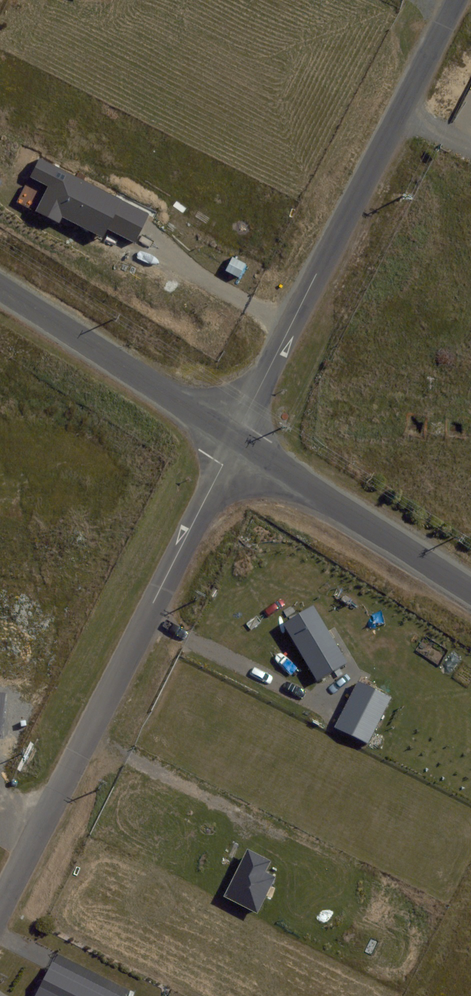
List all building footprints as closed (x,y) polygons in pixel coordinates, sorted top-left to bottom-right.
[(45,965),(27,995),(111,995),(45,965)]
